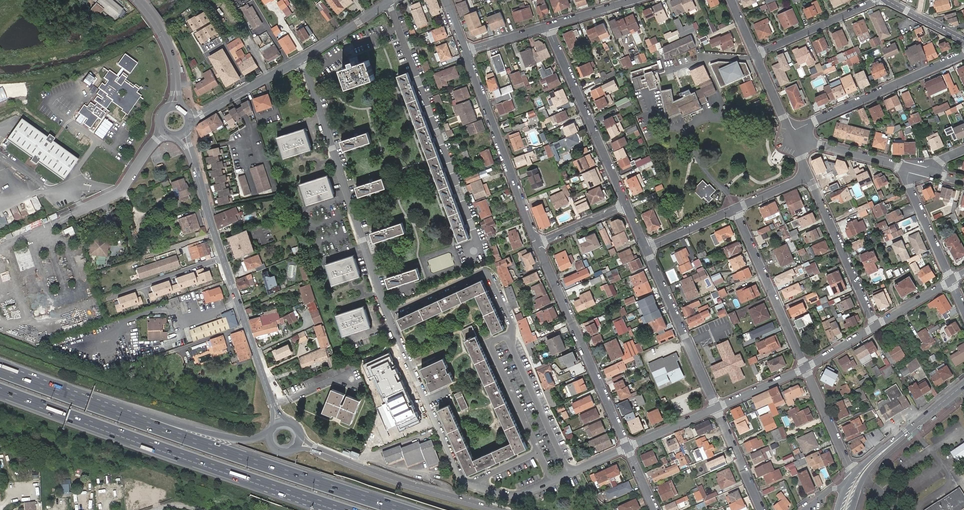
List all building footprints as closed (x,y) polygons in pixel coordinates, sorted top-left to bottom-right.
[(110,0),(97,0),(95,3),(90,9),(95,13),(98,11),(100,12),(102,10),(114,19),(122,10),(110,0)] [(277,2),(286,16),(293,12),(288,5),(291,3),(289,0),(280,0),(277,2)] [(337,13),(344,8),(339,0),(328,0),(337,13)] [(439,8),(437,0),(425,0),(425,1),(428,0),(434,16),(439,13),(438,11),(438,8),(439,8)] [(460,16),(464,15),(470,12),(466,0),(454,0),(460,16)] [(537,14),(540,14),(540,16),(545,15),(545,13),(548,12),(545,1),(542,0),(537,2),(536,0),(535,0),(533,1),(537,14)] [(562,7),(563,9),(569,7),(566,0),(551,0),(554,10),(562,7)] [(681,0),(676,0),(671,2),(677,15),(681,13),(680,10),(684,7),(681,0)] [(686,12),(689,11),(690,14),(697,11),(692,0),(681,0),(684,7),(686,11),(686,12)] [(710,8),(719,4),(717,0),(707,0),(710,8)] [(935,2),(937,12),(950,9),(948,0),(945,0),(935,2)] [(320,11),(328,21),(331,18),(327,13),(328,12),(321,2),(319,4),(317,6),(320,11)] [(771,12),(778,9),(775,2),(768,5),(771,12)] [(411,11),(418,28),(427,25),(418,3),(412,6),(413,10),(411,11)] [(655,15),(655,16),(659,15),(660,17),(666,15),(660,3),(651,7),(655,15)] [(525,5),(520,7),(521,8),(514,10),(512,11),(515,22),(532,16),(529,6),(527,6),(526,7),(525,5)] [(249,9),(247,6),(242,9),(253,29),(262,24),(257,17),(255,15),(256,14),(252,7),(249,9)] [(813,6),(804,10),(808,18),(817,14),(816,13),(819,11),(817,6),(814,7),(813,6)] [(655,15),(651,7),(643,11),(646,19),(655,15)] [(792,22),(793,25),(798,22),(792,9),(778,16),(784,29),(788,27),(787,24),(792,22)] [(206,10),(189,19),(195,30),(212,20),(206,10)] [(476,10),(464,15),(471,34),(475,36),(488,31),(485,24),(482,25),(476,10)] [(500,11),(487,17),(492,30),(506,25),(500,11)] [(880,11),(870,15),(881,39),(890,36),(880,11)] [(956,11),(945,14),(948,26),(959,22),(956,11)] [(628,27),(629,30),(634,28),(635,32),(639,30),(635,19),(633,19),(632,15),(624,19),(628,27)] [(677,28),(680,34),(694,28),(692,24),(683,27),(682,23),(680,24),(678,18),(674,20),(677,28)] [(628,27),(624,19),(617,22),(615,19),(613,20),(620,37),(623,36),(620,30),(628,27)] [(755,29),(760,39),(771,34),(767,24),(769,23),(768,19),(754,25),(756,29),(755,29)] [(613,20),(609,22),(616,38),(620,37),(613,20)] [(709,27),(713,33),(717,31),(713,24),(711,25),(709,20),(707,21),(709,27)] [(853,25),(859,38),(869,34),(863,21),(853,25)] [(213,22),(195,32),(202,43),(220,33),(213,22)] [(604,23),(595,27),(599,35),(600,38),(601,39),(609,36),(604,23)] [(277,24),(270,29),(275,37),(282,32),(277,24)] [(444,27),(431,31),(435,41),(448,37),(444,27)] [(599,35),(595,27),(587,31),(590,38),(599,35)] [(629,30),(628,27),(620,30),(623,36),(630,32),(629,30)] [(308,36),(304,28),(301,30),(299,28),(296,30),(303,41),(307,38),(309,37),(308,36)] [(680,34),(679,34),(681,37),(681,38),(696,32),(695,30),(694,28),(680,34)] [(579,45),(575,38),(579,36),(577,30),(573,32),(572,32),(564,35),(570,49),(571,53),(580,49),(579,45)] [(832,35),(838,48),(848,44),(842,30),(832,35)] [(734,45),(732,41),(731,39),(732,39),(730,34),(721,38),(720,37),(710,41),(713,48),(721,44),(721,45),(723,50),(734,45)] [(288,35),(287,36),(295,49),(296,48),(288,35)] [(260,36),(254,39),(257,45),(263,41),(260,36)] [(287,36),(279,41),(282,47),(287,54),(295,49),(287,36)] [(672,44),(663,48),(660,49),(658,50),(660,55),(663,53),(664,53),(666,59),(675,55),(677,54),(678,54),(684,51),(696,46),(691,36),(679,41),(672,44)] [(231,53),(244,74),(257,66),(251,57),(242,63),(239,58),(240,57),(235,48),(236,47),(238,50),(245,46),(240,38),(227,45),(230,51),(231,53)] [(879,44),(876,38),(870,41),(873,47),(879,44)] [(819,54),(829,49),(824,39),(814,44),(819,54)] [(537,48),(544,45),(542,41),(539,40),(534,42),(537,48)] [(943,51),(951,48),(949,42),(946,43),(945,41),(939,44),(943,51)] [(891,45),(890,45),(891,47),(887,49),(886,47),(882,49),(883,51),(886,58),(899,52),(895,45),(895,43),(891,45)] [(924,50),(929,61),(938,57),(933,46),(931,43),(922,47),(924,50)] [(452,58),(447,44),(437,47),(438,51),(442,61),(452,58)] [(536,62),(541,60),(549,56),(547,52),(548,51),(545,44),(544,45),(537,48),(536,48),(537,52),(533,53),(536,62)] [(908,49),(905,50),(911,66),(915,64),(914,63),(915,62),(921,60),(922,59),(923,61),(927,59),(920,44),(916,45),(916,44),(908,48),(908,49)] [(262,53),(268,63),(281,55),(275,45),(262,53)] [(223,47),(209,56),(227,87),(241,78),(223,47)] [(806,47),(798,51),(797,48),(792,50),(798,63),(798,64),(806,60),(808,64),(814,62),(808,49),(807,49),(806,47)] [(850,58),(857,55),(854,48),(842,53),(846,60),(850,58)] [(533,53),(531,49),(530,49),(527,50),(526,52),(524,53),(522,53),(527,68),(537,64),(537,63),(536,62),(533,53)] [(442,61),(438,51),(433,53),(437,63),(442,61)] [(783,52),(776,56),(779,62),(772,66),(781,86),(790,82),(785,71),(791,69),(783,52)] [(846,60),(842,53),(837,56),(840,63),(846,60)] [(506,71),(500,54),(491,57),(494,66),(496,66),(497,69),(496,70),(497,74),(506,71)] [(860,61),(857,55),(850,58),(853,64),(860,61)] [(192,68),(198,64),(195,59),(189,62),(192,68)] [(369,61),(342,70),(349,88),(376,79),(369,61)] [(719,61),(710,63),(721,88),(750,75),(747,68),(745,62),(719,61)] [(870,68),(875,79),(887,74),(882,62),(879,64),(878,61),(872,63),(874,66),(870,68)] [(582,78),(594,73),(592,68),(595,67),(593,62),(590,64),(578,69),(582,78)] [(658,88),(656,84),(662,82),(660,75),(659,74),(664,72),(663,69),(660,70),(660,69),(663,68),(661,64),(659,64),(651,67),(652,68),(653,72),(646,74),(644,71),(644,69),(631,72),(633,78),(632,79),(636,90),(649,86),(649,87),(650,90),(658,88)] [(704,64),(690,70),(696,85),(699,83),(709,79),(710,79),(704,64)] [(811,73),(812,75),(823,70),(820,64),(815,66),(816,68),(810,70),(811,73)] [(434,75),(440,89),(448,86),(446,81),(458,76),(455,67),(434,75)] [(108,69),(109,70),(117,75),(114,79),(116,80),(119,75),(108,68),(108,69)] [(603,81),(616,74),(613,68),(612,69),(613,72),(606,76),(604,72),(603,72),(600,74),(601,77),(603,81)] [(214,75),(211,69),(204,74),(207,79),(196,85),(197,87),(195,89),(199,96),(219,85),(214,75)] [(101,88),(98,93),(102,95),(101,97),(97,94),(94,99),(98,102),(96,105),(90,101),(87,105),(84,103),(78,111),(87,118),(84,122),(91,127),(99,117),(102,119),(106,112),(104,111),(103,110),(101,108),(100,108),(102,105),(103,105),(105,107),(111,98),(123,106),(122,108),(127,111),(133,102),(131,101),(133,98),(135,99),(139,94),(135,92),(136,91),(138,87),(133,84),(132,85),(124,79),(126,75),(121,72),(119,75),(116,80),(114,79),(117,75),(109,70),(104,77),(107,79),(104,83),(102,82),(99,87),(101,88)] [(824,74),(823,70),(812,75),(811,76),(812,79),(824,74)] [(861,88),(870,84),(864,71),(855,75),(861,88)] [(511,75),(516,88),(524,84),(520,72),(511,75)] [(454,225),(460,241),(470,238),(408,73),(398,76),(454,225)] [(494,91),(497,98),(503,95),(500,89),(494,73),(487,75),(489,80),(488,80),(492,90),(496,89),(496,91),(494,91)] [(548,82),(549,85),(544,88),(545,91),(560,84),(556,74),(540,81),(542,84),(548,82)] [(950,90),(952,89),(952,87),(954,86),(948,74),(944,76),(950,90)] [(840,80),(847,94),(858,90),(851,75),(840,80)] [(948,87),(943,75),(924,83),(930,95),(948,87)] [(614,79),(601,86),(604,92),(608,90),(610,94),(619,89),(614,79)] [(662,90),(661,90),(666,120),(681,113),(682,116),(686,115),(689,114),(692,112),(702,108),(701,104),(709,101),(707,96),(716,92),(710,79),(709,79),(699,83),(702,89),(691,94),(685,97),(684,97),(674,101),(671,88),(670,88),(670,89),(662,91),(662,90)] [(756,92),(750,80),(740,85),(745,97),(756,92)] [(830,86),(836,99),(846,95),(841,86),(837,88),(834,83),(829,85),(830,86)] [(798,91),(796,85),(785,89),(794,109),(804,105),(802,100),(799,93),(798,91)] [(500,89),(503,95),(509,93),(510,93),(508,86),(500,89)] [(590,91),(595,101),(606,96),(604,92),(601,86),(590,91)] [(823,102),(824,104),(830,102),(836,99),(830,86),(824,89),(826,94),(816,99),(818,104),(823,102)] [(458,101),(470,97),(467,87),(454,92),(458,101)] [(949,90),(953,99),(954,99),(958,97),(955,88),(952,89),(950,90),(949,90)] [(684,97),(691,94),(689,89),(683,91),(679,93),(680,95),(683,94),(684,97)] [(557,96),(554,97),(552,98),(556,107),(558,106),(568,102),(563,90),(556,93),(557,96)] [(914,103),(909,92),(903,94),(905,97),(903,98),(903,99),(907,106),(914,103)] [(497,98),(495,98),(501,115),(512,111),(509,101),(512,99),(509,93),(503,95),(497,98)] [(140,95),(139,94),(135,99),(133,98),(131,101),(133,102),(127,111),(126,113),(127,113),(140,95)] [(606,96),(595,101),(600,109),(608,105),(608,104),(612,102),(608,95),(606,96)] [(883,101),(887,110),(895,106),(897,105),(900,104),(897,95),(883,101)] [(258,112),(272,107),(268,96),(254,100),(258,112)] [(958,97),(954,99),(957,104),(962,101),(960,96),(958,97)] [(615,103),(617,107),(630,100),(628,97),(615,103)] [(105,107),(107,108),(112,101),(122,108),(123,106),(111,98),(105,107)] [(631,103),(635,101),(634,99),(630,100),(617,107),(619,111),(632,104),(631,103)] [(470,100),(458,105),(461,110),(457,112),(459,116),(461,115),(474,110),(470,100)] [(245,105),(246,106),(247,109),(245,109),(248,114),(250,117),(254,115),(250,103),(245,105)] [(934,109),(936,114),(945,110),(949,109),(946,103),(934,109)] [(884,115),(879,105),(871,108),(876,119),(884,115)] [(242,109),(239,110),(243,118),(245,116),(248,114),(245,109),(247,109),(246,106),(242,109)] [(550,117),(547,111),(546,108),(540,110),(536,112),(540,121),(550,117)] [(868,119),(863,108),(857,110),(862,122),(864,121),(868,119)] [(232,114),(226,118),(233,129),(237,127),(235,125),(242,121),(240,119),(243,118),(239,110),(238,109),(231,112),(232,114)] [(474,110),(461,115),(465,125),(478,120),(474,110)] [(525,125),(525,123),(520,125),(521,128),(527,126),(540,121),(536,112),(535,110),(534,110),(528,112),(530,116),(529,116),(530,121),(531,122),(529,123),(526,124),(525,125)] [(566,120),(563,111),(550,117),(540,121),(543,127),(546,126),(545,124),(553,120),(554,123),(558,121),(559,123),(566,120)] [(200,124),(197,128),(203,137),(223,125),(217,114),(200,124)] [(604,121),(608,128),(615,124),(623,120),(620,114),(617,115),(604,121)] [(65,179),(79,159),(54,141),(53,140),(55,138),(49,134),(47,136),(21,118),(7,139),(33,156),(31,159),(37,163),(39,161),(65,179)] [(482,121),(467,126),(471,135),(485,130),(482,121)] [(563,127),(567,136),(580,131),(578,127),(577,128),(574,122),(563,127)] [(963,134),(963,123),(963,122),(952,128),(951,125),(943,129),(946,135),(948,135),(951,141),(963,135),(963,134)] [(846,137),(861,141),(864,130),(839,123),(838,127),(835,127),(834,133),(846,137)] [(615,124),(608,128),(612,137),(620,133),(615,124)] [(895,127),(894,127),(893,133),(899,130),(902,129),(900,124),(894,126),(895,127)] [(625,130),(627,135),(638,130),(636,125),(625,130)] [(903,136),(913,132),(910,126),(903,129),(903,136)] [(305,128),(278,137),(285,159),(313,150),(305,128)] [(878,146),(885,148),(887,139),(887,136),(882,135),(883,131),(881,130),(877,129),(874,143),(873,145),(878,146)] [(629,139),(640,134),(638,130),(627,135),(629,139)] [(861,141),(867,143),(870,131),(864,130),(861,141)] [(932,138),(931,135),(928,136),(933,149),(943,145),(937,132),(934,134),(936,136),(932,138)] [(369,133),(342,142),(345,152),(372,143),(369,133)] [(521,139),(519,133),(510,136),(516,150),(524,147),(521,139)] [(576,133),(551,144),(557,160),(560,158),(556,149),(567,145),(569,150),(575,147),(574,145),(581,142),(580,138),(579,136),(576,133)] [(624,135),(609,141),(612,149),(627,142),(624,135)] [(452,145),(454,151),(460,149),(457,142),(452,145)] [(899,153),(904,153),(903,143),(893,143),(894,152),(899,151),(899,153)] [(903,143),(904,153),(909,153),(909,151),(913,151),(913,143),(903,143)] [(219,148),(209,150),(211,157),(218,156),(223,155),(222,150),(220,151),(219,148)] [(615,152),(619,160),(627,156),(623,148),(615,152)] [(462,155),(464,161),(468,159),(466,154),(468,153),(467,149),(460,151),(461,155),(462,155)] [(484,159),(487,166),(494,163),(489,150),(481,153),(484,159)] [(552,150),(546,152),(549,158),(554,156),(552,150)] [(518,166),(527,163),(525,157),(529,155),(534,153),(533,151),(515,158),(518,166)] [(590,154),(578,160),(580,164),(578,165),(581,172),(595,166),(590,154)] [(219,158),(218,156),(211,157),(208,158),(210,164),(212,164),(222,162),(221,157),(219,158)] [(627,156),(619,160),(622,167),(623,167),(624,169),(632,165),(632,166),(636,164),(634,161),(630,162),(627,156)] [(652,161),(650,156),(635,163),(638,168),(647,163),(652,161)] [(821,156),(811,161),(817,174),(826,170),(828,173),(832,171),(828,162),(827,160),(823,162),(821,156)] [(836,164),(828,162),(832,171),(835,177),(850,170),(846,161),(838,158),(836,164)] [(223,164),(222,162),(212,164),(214,170),(222,168),(226,167),(225,163),(223,164)] [(647,163),(638,168),(639,171),(648,167),(647,163)] [(263,164),(251,168),(259,193),(272,189),(263,164)] [(582,174),(586,181),(598,176),(596,171),(598,170),(597,167),(582,174)] [(214,170),(212,171),(213,177),(216,177),(226,175),(224,170),(222,171),(222,168),(214,170)] [(543,185),(537,168),(528,172),(534,188),(543,185)] [(858,168),(853,170),(858,180),(861,186),(866,184),(866,185),(872,182),(867,171),(864,172),(864,170),(860,172),(859,170),(858,168)] [(478,174),(469,177),(471,182),(480,178),(478,174)] [(877,180),(878,183),(877,184),(878,187),(888,183),(886,179),(884,176),(882,176),(881,174),(878,176),(874,177),(875,179),(876,180),(877,180)] [(226,177),(226,175),(216,177),(218,183),(225,182),(230,180),(229,176),(226,177)] [(246,175),(239,177),(245,196),(252,193),(246,175)] [(308,205),(336,196),(329,175),(301,184),(308,205)] [(598,176),(586,181),(589,188),(603,182),(602,179),(601,180),(599,175),(598,176)] [(628,180),(631,188),(639,184),(636,177),(628,180)] [(384,178),(357,187),(360,197),(387,188),(384,178)] [(176,188),(178,193),(180,201),(188,198),(187,194),(188,194),(185,184),(183,184),(182,179),(170,183),(172,189),(176,188)] [(469,190),(483,185),(481,181),(467,186),(469,190)] [(698,191),(704,196),(709,201),(712,198),(710,196),(715,190),(712,187),(711,189),(708,186),(703,181),(694,190),(697,193),(698,191)] [(225,184),(225,182),(218,183),(215,184),(217,191),(219,190),(229,188),(228,183),(225,184)] [(566,195),(570,193),(566,184),(561,186),(563,190),(550,196),(555,208),(568,202),(566,195)] [(639,184),(631,188),(634,195),(642,191),(639,184)] [(840,190),(831,194),(833,200),(837,198),(839,201),(840,202),(851,198),(846,187),(851,185),(850,184),(846,185),(839,188),(840,190)] [(469,190),(469,191),(474,189),(475,192),(470,193),(472,197),(476,196),(477,199),(486,195),(483,185),(469,190)] [(591,203),(606,197),(603,190),(601,191),(599,187),(587,193),(591,203)] [(923,190),(927,199),(935,195),(931,187),(923,190)] [(952,190),(943,187),(941,197),(943,198),(943,202),(948,203),(950,197),(953,198),(955,192),(951,191),(952,190)] [(229,190),(229,188),(219,190),(221,197),(228,195),(233,194),(232,189),(229,190)] [(803,205),(801,201),(800,202),(798,199),(800,198),(796,189),(784,195),(788,203),(789,206),(792,211),(794,210),(795,213),(799,212),(798,211),(802,210),(800,207),(803,205)] [(229,197),(228,195),(221,197),(218,198),(220,205),(233,202),(231,197),(229,197)] [(488,203),(485,198),(475,201),(478,210),(479,212),(482,211),(484,215),(481,216),(482,218),(486,216),(492,215),(488,203)] [(586,199),(575,204),(579,212),(590,207),(586,199)] [(785,224),(779,210),(779,211),(774,202),(759,209),(764,217),(769,215),(776,212),(778,215),(783,225),(783,224),(785,224)] [(857,208),(859,212),(865,210),(870,208),(870,207),(868,203),(857,208)] [(878,204),(874,205),(875,208),(873,209),(877,217),(886,213),(884,210),(889,208),(888,203),(882,206),(881,203),(879,204),(878,204)] [(214,217),(219,229),(231,225),(239,221),(237,215),(240,214),(238,211),(237,208),(214,217)] [(551,225),(546,213),(548,212),(546,208),(543,210),(543,212),(536,214),(541,229),(551,225)] [(654,227),(659,225),(653,209),(647,212),(649,217),(645,219),(650,231),(655,229),(654,227)] [(897,210),(887,214),(890,222),(902,217),(900,212),(899,213),(897,210)] [(812,212),(791,221),(794,228),(801,225),(802,227),(811,223),(811,221),(815,219),(812,212)] [(179,219),(184,233),(199,228),(194,214),(179,219)] [(619,219),(612,222),(617,233),(626,229),(623,220),(619,219)] [(856,219),(847,223),(852,235),(866,229),(862,221),(858,223),(856,219)] [(880,230),(888,227),(885,220),(877,224),(880,230)] [(494,234),(496,233),(493,228),(493,226),(497,225),(495,221),(487,224),(487,223),(484,224),(487,233),(485,234),(486,237),(492,235),(494,234)] [(375,242),(406,233),(403,223),(372,233),(375,242)] [(789,232),(785,224),(783,224),(784,226),(780,227),(781,230),(776,232),(779,237),(783,235),(784,238),(789,236),(789,237),(791,236),(789,232)] [(885,242),(888,240),(886,233),(889,231),(889,233),(896,230),(894,225),(888,228),(880,231),(885,242)] [(729,231),(727,227),(715,232),(715,233),(710,235),(715,246),(720,244),(718,241),(733,234),(731,230),(729,231)] [(757,231),(759,236),(769,231),(767,227),(757,231)] [(611,243),(605,228),(600,231),(607,244),(611,243)] [(819,228),(807,234),(808,237),(805,239),(806,243),(822,236),(819,228)] [(229,237),(237,257),(255,251),(247,230),(229,237)] [(522,245),(518,233),(517,233),(515,230),(509,232),(510,236),(509,236),(514,249),(522,245)] [(616,247),(628,241),(624,232),(612,237),(616,247)] [(926,251),(918,233),(909,237),(917,255),(926,251)] [(493,238),(487,241),(488,243),(496,240),(495,238),(496,237),(494,234),(492,235),(493,238)] [(595,234),(579,241),(584,252),(600,245),(595,234)] [(956,259),(963,255),(963,249),(956,234),(945,240),(956,259)] [(789,237),(784,239),(786,244),(791,254),(797,251),(793,240),(791,236),(789,237)] [(867,244),(864,237),(851,243),(854,250),(867,244)] [(902,239),(892,243),(896,253),(899,251),(903,261),(910,258),(902,239)] [(92,240),(90,254),(106,257),(108,242),(92,240)] [(824,241),(813,247),(816,255),(828,250),(824,241)] [(728,249),(731,256),(741,251),(740,247),(741,246),(739,242),(725,248),(725,250),(728,249)] [(206,243),(187,249),(191,260),(209,254),(206,243)] [(791,254),(786,244),(774,250),(779,261),(781,266),(794,261),(791,255),(791,254)] [(493,255),(495,262),(501,260),(495,245),(491,246),(492,250),(491,251),(493,255)] [(633,256),(630,248),(619,253),(624,265),(625,264),(629,263),(638,259),(636,255),(633,256)] [(526,249),(519,252),(521,256),(523,256),(527,266),(525,266),(527,271),(535,268),(533,264),(537,263),(532,251),(528,253),(526,249)] [(692,268),(690,262),(687,256),(689,255),(688,252),(686,253),(684,249),(675,254),(681,266),(679,267),(681,273),(692,268)] [(562,257),(557,259),(562,270),(572,265),(572,263),(570,259),(569,257),(566,251),(560,253),(562,257)] [(860,255),(867,271),(876,267),(873,262),(877,260),(873,251),(868,253),(867,252),(860,255)] [(335,285),(363,276),(356,254),(328,264),(335,285)] [(742,254),(730,259),(731,262),(734,270),(736,269),(739,268),(747,265),(742,254)] [(246,262),(248,265),(250,265),(252,269),(258,267),(259,271),(267,268),(265,264),(263,264),(260,256),(246,261),(246,262)] [(509,257),(496,263),(504,286),(513,282),(508,271),(507,272),(504,267),(506,266),(512,264),(509,257)] [(175,258),(137,271),(140,280),(179,268),(176,259),(175,258)] [(643,267),(640,258),(638,259),(629,263),(633,272),(643,267)] [(692,261),(696,268),(701,266),(697,258),(692,261)] [(808,261),(803,264),(805,268),(808,274),(813,271),(813,272),(818,270),(815,264),(810,266),(808,261)] [(250,265),(248,265),(246,262),(243,263),(246,271),(252,269),(250,265)] [(928,266),(914,275),(919,284),(934,276),(928,266)] [(751,276),(747,267),(737,272),(737,273),(739,278),(736,280),(733,281),(734,284),(751,276)] [(418,268),(387,278),(390,288),(421,278),(418,268)] [(174,285),(176,291),(213,278),(209,269),(197,274),(198,277),(195,278),(193,272),(176,278),(177,283),(174,285)] [(616,269),(607,273),(611,283),(621,279),(616,269)] [(792,269),(774,276),(776,281),(774,282),(777,287),(793,280),(791,276),(794,274),(792,269)] [(706,276),(704,270),(691,276),(694,282),(706,276)] [(830,284),(842,279),(838,271),(826,275),(830,284)] [(270,295),(283,290),(282,286),(280,286),(274,288),(271,278),(269,272),(263,274),(270,295)] [(539,279),(536,272),(532,274),(525,277),(523,278),(525,285),(539,279)] [(643,272),(633,276),(631,277),(635,286),(647,281),(643,272)] [(819,280),(817,274),(814,275),(809,277),(812,283),(819,280)] [(239,283),(237,283),(239,289),(251,284),(255,283),(254,281),(254,279),(253,279),(250,280),(248,276),(238,280),(239,283)] [(276,276),(271,278),(274,288),(280,286),(276,276)] [(593,285),(603,280),(601,276),(591,280),(593,285)] [(691,276),(681,280),(684,285),(682,285),(684,290),(686,289),(689,297),(699,294),(694,282),(691,276)] [(916,288),(909,277),(894,285),(901,297),(916,288)] [(846,288),(842,279),(830,284),(834,294),(846,288)] [(148,293),(151,300),(176,291),(174,285),(171,286),(169,280),(151,287),(152,291),(148,293)] [(505,328),(483,280),(399,319),(404,329),(477,296),(495,333),(505,328)] [(648,282),(635,288),(639,296),(651,290),(648,282)] [(797,282),(780,290),(784,299),(801,291),(797,282)] [(532,298),(533,301),(535,300),(537,299),(537,298),(546,294),(541,283),(530,288),(532,291),(533,290),(535,296),(532,298)] [(603,290),(606,289),(610,297),(613,295),(608,284),(602,287),(603,290)] [(618,294),(613,284),(610,285),(615,296),(618,294)] [(755,285),(747,289),(746,289),(745,287),(737,291),(742,302),(748,299),(759,295),(755,285)] [(307,305),(315,301),(310,286),(301,289),(304,298),(306,304),(307,305)] [(512,287),(505,289),(511,302),(517,300),(512,287)] [(208,290),(202,292),(206,303),(222,298),(218,288),(209,291),(208,290)] [(723,288),(717,291),(717,293),(719,296),(719,298),(726,295),(723,288)] [(818,297),(815,291),(804,296),(807,302),(818,297)] [(114,305),(117,312),(142,303),(140,296),(137,297),(135,292),(117,298),(118,303),(114,305)] [(575,302),(579,311),(595,303),(590,292),(581,296),(582,299),(575,302)] [(874,296),(880,309),(889,305),(883,292),(874,296)] [(652,294),(638,301),(641,308),(642,308),(645,315),(648,323),(649,322),(653,320),(662,316),(659,309),(658,309),(655,302),(652,294)] [(549,299),(547,295),(537,299),(535,300),(537,304),(534,306),(536,309),(549,304),(547,300),(549,299)] [(844,301),(841,302),(841,303),(838,304),(840,310),(844,308),(844,310),(854,306),(850,298),(849,298),(848,296),(843,298),(844,301)] [(937,307),(941,315),(951,309),(943,296),(930,303),(934,309),(937,307)] [(179,303),(177,297),(165,301),(167,308),(179,303)] [(627,306),(635,302),(633,297),(625,301),(627,306)] [(819,300),(818,297),(807,302),(808,306),(817,302),(820,301),(819,300)] [(819,300),(820,301),(822,305),(828,302),(829,302),(827,297),(819,300)] [(304,298),(296,301),(298,307),(306,304),(304,298)] [(511,303),(513,309),(517,308),(519,307),(517,300),(511,302),(511,303)] [(691,304),(682,308),(686,316),(694,313),(695,312),(693,308),(700,304),(699,300),(691,304)] [(829,302),(828,302),(835,319),(837,318),(832,304),(835,303),(833,300),(829,302)] [(752,309),(758,322),(770,318),(767,313),(766,314),(764,309),(766,308),(764,304),(752,309)] [(802,304),(790,309),(793,316),(805,311),(802,304)] [(337,315),(344,336),(372,327),(365,306),(337,315)] [(543,310),(537,313),(538,316),(542,325),(558,319),(553,308),(550,310),(549,308),(543,311),(543,310)] [(725,309),(717,312),(720,318),(725,315),(727,314),(725,309)] [(756,324),(758,322),(752,309),(750,310),(756,324)] [(322,320),(318,310),(311,313),(314,322),(322,320)] [(708,310),(687,319),(690,327),(705,321),(703,318),(710,315),(708,310)] [(207,337),(239,327),(233,311),(222,315),(223,319),(203,325),(207,337)] [(294,312),(285,317),(286,319),(288,318),(291,324),(298,321),(294,312)] [(733,312),(727,314),(732,326),(738,323),(733,312)] [(250,320),(253,329),(271,325),(271,324),(280,320),(278,313),(261,317),(250,320)] [(537,313),(525,318),(526,321),(538,316),(537,313)] [(795,320),(800,334),(808,330),(806,325),(813,322),(809,313),(804,315),(805,316),(795,320)] [(846,328),(855,324),(854,322),(856,322),(859,320),(857,314),(846,319),(847,322),(844,323),(846,328)] [(666,327),(662,316),(653,320),(657,331),(658,331),(663,328),(666,327)] [(623,334),(618,322),(624,320),(622,317),(615,320),(621,334),(623,334)] [(523,319),(522,319),(527,332),(522,334),(526,344),(532,342),(544,336),(542,331),(547,329),(546,327),(541,330),(541,329),(537,330),(536,326),(529,328),(526,321),(525,318),(523,319)] [(599,323),(596,318),(584,323),(585,327),(587,327),(588,329),(589,332),(591,331),(592,333),(599,330),(596,325),(599,323)] [(522,319),(518,321),(522,334),(527,332),(522,319)] [(160,320),(150,320),(150,328),(151,328),(152,333),(150,333),(150,338),(165,337),(166,337),(165,334),(165,333),(160,333),(160,324),(165,323),(165,320),(160,320)] [(253,329),(256,337),(259,336),(268,334),(273,333),(278,331),(279,331),(283,330),(281,324),(280,320),(271,324),(271,325),(253,329)] [(623,334),(628,331),(624,320),(618,322),(623,334)] [(653,320),(649,322),(653,332),(657,331),(653,320)] [(822,323),(830,340),(834,338),(830,328),(832,327),(829,320),(822,323)] [(561,323),(560,321),(551,324),(555,332),(566,327),(564,322),(561,323)] [(771,322),(748,332),(751,339),(774,329),(771,322)] [(323,347),(330,343),(326,333),(325,334),(321,323),(315,326),(323,347)] [(959,331),(955,324),(947,328),(952,336),(959,331)] [(189,330),(194,342),(207,337),(203,325),(189,330)] [(443,419),(445,422),(453,441),(455,444),(461,459),(463,462),(469,475),(487,467),(490,465),(506,458),(510,456),(528,448),(473,326),(462,331),(512,442),(474,459),(450,405),(439,410),(443,419)] [(933,328),(928,330),(930,334),(938,329),(936,326),(933,328)] [(660,344),(675,337),(672,329),(665,332),(662,334),(662,335),(660,336),(657,337),(658,341),(660,344)] [(239,362),(251,358),(242,330),(230,334),(239,362)] [(306,336),(303,331),(299,333),(300,337),(302,341),(307,339),(306,336)] [(925,343),(920,346),(924,352),(926,351),(936,344),(934,341),(933,339),(931,340),(927,334),(924,335),(923,332),(919,334),(923,343),(924,342),(925,343)] [(601,333),(592,337),(596,345),(604,341),(601,333)] [(769,350),(770,352),(772,351),(774,350),(781,347),(776,335),(773,336),(777,346),(773,348),(769,350)] [(221,336),(210,341),(211,346),(212,348),(213,351),(214,351),(219,349),(225,347),(221,336)] [(546,341),(549,348),(562,342),(559,336),(546,341)] [(761,356),(770,352),(769,350),(773,348),(777,346),(773,336),(754,345),(756,348),(758,348),(761,356)] [(606,344),(613,360),(621,356),(623,355),(616,339),(606,344)] [(635,345),(633,340),(624,344),(627,349),(629,348),(635,345)] [(635,345),(639,353),(643,351),(641,347),(644,346),(642,341),(635,345)] [(562,342),(549,348),(552,355),(565,349),(562,342)] [(729,342),(718,346),(724,361),(711,366),(716,377),(729,371),(733,382),(744,377),(739,366),(744,364),(740,354),(735,356),(729,342)] [(872,342),(865,346),(871,355),(875,353),(878,351),(872,342)] [(288,344),(275,350),(277,354),(275,355),(277,360),(292,352),(288,344)] [(963,361),(963,360),(963,359),(963,344),(957,349),(959,353),(951,358),(956,366),(963,361)] [(639,353),(635,345),(629,348),(630,352),(625,354),(627,359),(633,356),(634,355),(639,354),(639,353)] [(892,365),(896,363),(894,360),(901,356),(903,358),(906,357),(899,346),(888,353),(886,354),(892,365)] [(324,347),(308,355),(300,358),(303,367),(326,358),(330,368),(337,365),(334,358),(333,356),(328,358),(324,347)] [(861,348),(854,352),(858,360),(866,356),(861,348)] [(573,351),(561,356),(565,365),(566,364),(568,368),(575,365),(574,361),(577,360),(573,351)] [(391,352),(363,364),(370,381),(378,378),(388,402),(382,404),(392,427),(399,424),(401,430),(421,422),(391,352)] [(676,352),(662,358),(663,359),(661,360),(661,358),(649,363),(654,375),(659,384),(669,380),(667,374),(669,373),(672,379),(683,374),(677,360),(676,357),(678,356),(676,352)] [(644,365),(639,354),(634,355),(633,356),(639,368),(639,367),(644,365)] [(781,356),(767,362),(771,371),(785,365),(781,356)] [(851,367),(852,368),(856,366),(853,361),(851,362),(847,357),(839,361),(845,371),(849,369),(851,367)] [(446,383),(446,385),(455,381),(451,372),(449,372),(447,367),(448,367),(445,358),(422,368),(426,377),(427,377),(429,381),(428,382),(432,391),(440,387),(440,386),(446,383)] [(754,358),(747,360),(750,366),(754,364),(756,363),(754,358)] [(914,371),(921,367),(916,358),(906,365),(910,372),(911,373),(912,376),(915,374),(914,371)] [(548,362),(541,365),(536,367),(538,372),(550,367),(548,362)] [(620,362),(616,363),(617,364),(605,369),(608,377),(624,370),(620,362)] [(910,372),(906,365),(899,370),(903,376),(910,372)] [(937,369),(937,370),(944,381),(952,376),(947,368),(945,368),(943,365),(937,369)] [(882,375),(881,373),(877,366),(873,369),(877,378),(882,375)] [(885,379),(895,372),(894,369),(892,366),(881,373),(882,375),(885,379)] [(543,383),(541,384),(543,388),(544,387),(546,390),(551,387),(554,386),(548,373),(552,371),(550,367),(538,372),(543,383)] [(831,385),(836,376),(831,373),(833,370),(829,368),(827,371),(822,380),(826,382),(824,385),(826,387),(833,391),(835,387),(831,385)] [(936,387),(945,382),(944,381),(937,370),(929,374),(936,387)] [(624,374),(613,379),(617,390),(618,390),(619,389),(625,386),(623,380),(626,378),(624,374)] [(860,382),(863,387),(865,386),(871,382),(868,375),(864,377),(865,379),(860,382)] [(568,397),(571,396),(586,389),(582,379),(564,387),(568,397)] [(918,386),(923,394),(931,390),(926,382),(924,379),(917,384),(918,386)] [(918,397),(923,394),(918,386),(917,384),(916,383),(909,387),(915,397),(917,396),(918,397)] [(841,397),(842,396),(852,392),(849,388),(847,384),(841,387),(843,390),(841,391),(839,392),(841,397)] [(904,410),(904,411),(908,409),(907,408),(911,406),(904,395),(903,396),(896,384),(890,388),(897,398),(897,399),(902,408),(904,410)] [(628,385),(625,386),(619,389),(621,393),(619,394),(622,401),(628,399),(635,396),(634,393),(631,394),(629,390),(628,386),(628,385)] [(798,386),(782,393),(788,406),(794,403),(792,399),(802,395),(799,390),(798,386)] [(551,388),(544,391),(548,402),(551,408),(556,406),(553,398),(552,399),(550,393),(553,392),(551,388)] [(783,400),(778,388),(772,391),(777,402),(774,403),(774,404),(783,400)] [(861,402),(867,399),(866,395),(862,388),(856,390),(861,402)] [(886,421),(904,411),(904,410),(902,408),(897,399),(897,398),(890,388),(885,392),(888,397),(876,405),(879,409),(886,421)] [(334,389),(324,411),(334,415),(335,414),(343,417),(343,419),(352,423),(361,400),(334,389)] [(773,403),(774,403),(777,402),(772,391),(769,392),(773,403)] [(455,395),(461,409),(464,408),(465,410),(469,408),(462,392),(455,395)] [(773,403),(769,392),(752,399),(757,410),(769,405),(773,403)] [(642,393),(635,396),(639,404),(645,402),(642,393)] [(593,405),(589,396),(578,401),(581,410),(593,405)] [(632,410),(628,399),(622,401),(618,403),(623,414),(632,410)] [(846,400),(834,405),(837,412),(846,408),(849,407),(846,400)] [(774,404),(769,406),(771,410),(774,417),(779,415),(775,407),(774,404)] [(769,406),(759,410),(761,414),(771,410),(769,406)] [(792,416),(796,427),(813,419),(808,409),(800,412),(798,407),(786,412),(789,418),(792,416)] [(735,420),(743,416),(740,408),(732,411),(735,420)] [(846,408),(837,412),(840,419),(849,415),(846,408)] [(595,412),(593,409),(592,410),(580,415),(583,422),(583,423),(598,417),(596,412),(595,412)] [(655,413),(650,416),(653,424),(663,420),(658,409),(654,411),(655,413)] [(630,424),(633,432),(643,428),(639,417),(636,418),(633,413),(626,416),(629,422),(630,424)] [(764,422),(768,431),(776,427),(771,415),(766,417),(766,415),(760,417),(762,422),(764,422)] [(847,441),(861,435),(860,433),(867,429),(864,424),(862,425),(859,417),(851,421),(852,424),(843,428),(846,437),(846,438),(847,441)] [(589,426),(588,425),(583,428),(584,430),(586,430),(589,428),(593,436),(604,431),(600,421),(589,426)] [(706,434),(708,432),(712,430),(709,421),(695,427),(699,436),(702,434),(705,433),(706,434)] [(566,430),(562,432),(564,436),(567,435),(567,434),(570,432),(571,432),(568,426),(565,428),(566,430)] [(783,427),(778,428),(779,429),(780,432),(783,439),(784,439),(787,438),(783,427)] [(680,431),(674,434),(677,439),(679,445),(684,443),(685,443),(681,435),(685,433),(684,430),(680,431)] [(776,442),(783,439),(780,432),(776,433),(778,437),(775,438),(776,442)] [(594,447),(596,451),(611,445),(606,433),(587,442),(590,449),(594,447)] [(813,440),(811,433),(798,439),(804,453),(814,449),(813,446),(817,444),(815,439),(813,440)] [(866,441),(863,435),(858,438),(859,439),(852,445),(850,446),(855,454),(865,447),(863,445),(863,444),(866,441)] [(699,456),(702,455),(704,460),(713,456),(711,452),(713,451),(712,446),(709,447),(707,442),(706,443),(704,438),(696,441),(699,449),(695,451),(697,457),(699,456)] [(757,438),(744,444),(748,452),(760,447),(760,446),(764,444),(762,440),(758,442),(757,438)] [(419,440),(401,447),(400,445),(382,452),(387,463),(405,456),(408,465),(425,458),(429,467),(441,462),(432,439),(420,443),(419,440)] [(679,445),(677,439),(667,443),(671,452),(681,448),(679,445)] [(950,451),(956,461),(963,456),(963,442),(950,451)] [(684,443),(679,445),(681,448),(683,452),(684,456),(687,455),(689,454),(684,443)] [(769,451),(767,447),(764,448),(764,449),(751,455),(755,464),(769,458),(766,452),(769,451)] [(652,452),(641,456),(646,467),(657,463),(652,452)] [(821,456),(825,466),(834,463),(830,453),(821,456)] [(822,467),(825,466),(821,456),(820,457),(818,454),(808,458),(809,460),(806,461),(809,468),(812,467),(820,463),(822,467)] [(684,456),(688,464),(689,467),(691,470),(693,469),(687,455),(684,456)] [(679,459),(678,459),(681,467),(688,464),(684,456),(679,459)] [(796,468),(807,464),(805,458),(798,461),(795,462),(794,463),(796,468)] [(756,470),(759,478),(764,476),(774,471),(771,463),(756,470)] [(789,468),(790,469),(793,476),(798,474),(798,473),(796,468),(794,463),(791,464),(786,466),(787,469),(789,468)] [(616,466),(606,471),(609,480),(620,475),(616,466)] [(654,483),(679,472),(676,466),(663,471),(652,476),(654,483)] [(661,467),(646,473),(648,478),(652,476),(663,471),(661,467)] [(719,479),(724,488),(735,484),(733,479),(734,479),(729,470),(717,474),(719,479)] [(774,471),(764,476),(768,485),(782,478),(779,470),(774,471)] [(595,475),(594,474),(590,476),(593,483),(596,482),(597,481),(598,484),(609,480),(606,471),(595,475)] [(815,491),(815,489),(807,471),(799,474),(807,493),(808,495),(815,493),(815,491)] [(628,481),(605,491),(608,498),(618,494),(619,496),(632,490),(628,481)] [(672,491),(668,482),(658,487),(660,491),(659,491),(663,501),(677,495),(675,489),(672,491)] [(703,498),(705,502),(716,497),(718,496),(716,492),(707,496),(702,485),(698,487),(699,490),(703,498)] [(962,508),(959,509),(963,509),(963,496),(959,489),(953,493),(952,494),(962,508)] [(699,490),(694,492),(698,501),(703,498),(699,490)] [(732,503),(741,499),(738,492),(729,496),(732,503)] [(774,507),(776,509),(787,509),(788,509),(786,507),(789,505),(780,493),(777,496),(782,502),(774,507)] [(962,508),(952,494),(928,509),(959,509),(962,508)] [(716,497),(705,502),(706,506),(717,501),(716,497)] [(665,506),(667,509),(678,509),(676,506),(682,503),(684,502),(683,498),(674,502),(665,506)] [(741,499),(732,503),(729,505),(732,509),(745,509),(747,509),(745,505),(744,506),(742,501),(741,499)] [(25,501),(26,509),(37,509),(36,500),(25,501)] [(614,509),(637,509),(639,509),(636,500),(614,509)]
